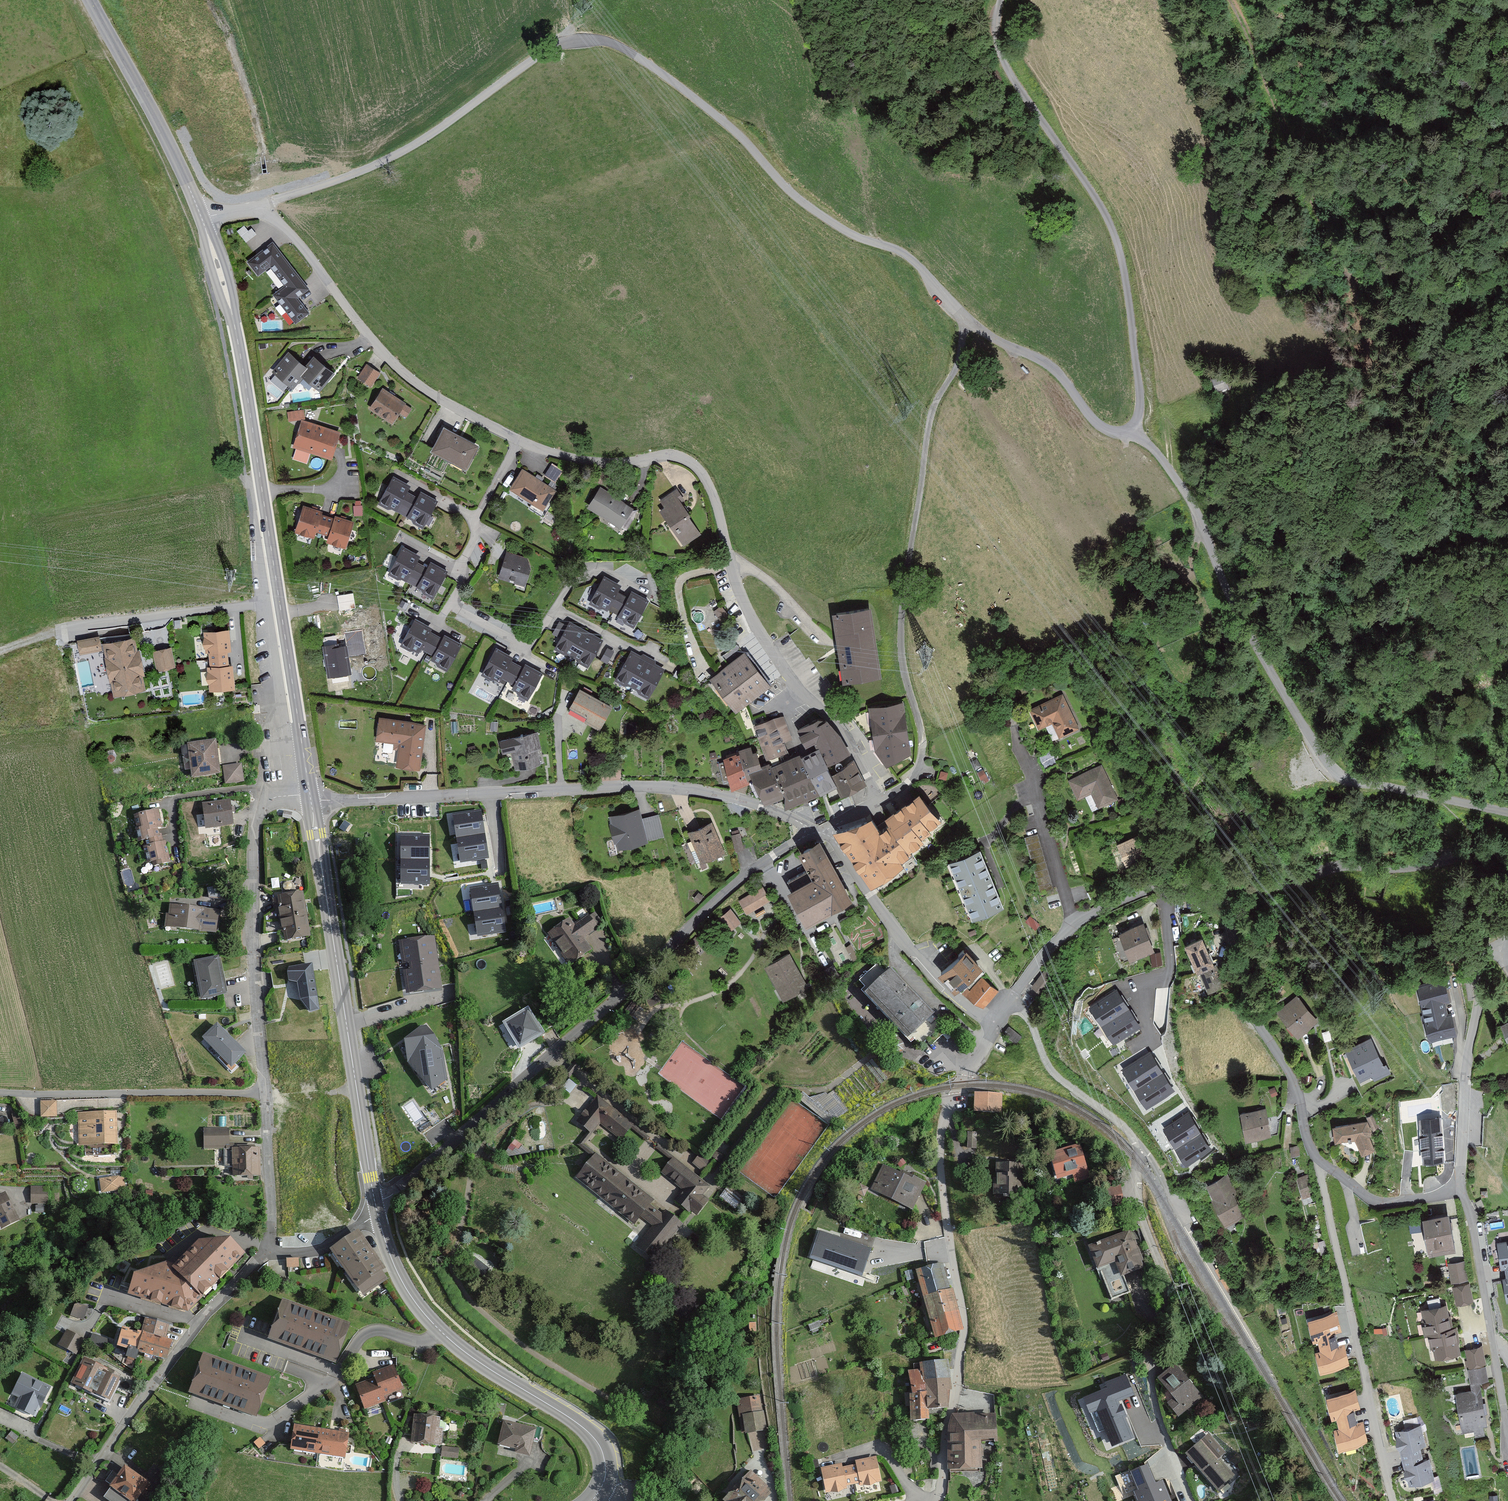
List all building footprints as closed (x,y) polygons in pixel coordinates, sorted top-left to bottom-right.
[(273,241),(248,261),(259,276),(271,267),(284,284),(272,293),(295,322),(309,311),(298,296),(309,288),(273,241)] [(306,366),(290,353),(273,373),(291,388),(301,377),(318,390),(333,371),(314,355),(306,366)] [(381,373),(367,362),(357,377),(371,387),(381,373)] [(1225,375),(1213,379),(1217,392),(1229,388),(1225,375)] [(413,407),(382,387),(368,408),(391,423),(399,412),(407,417),(413,407)] [(340,431),(301,419),(292,447),(331,459),(340,431)] [(479,445),(443,426),(429,451),(466,470),(479,445)] [(564,470),(553,464),(545,476),(556,483),(564,470)] [(556,491),(523,469),(509,489),(543,511),(556,491)] [(410,486),(392,475),(374,503),(392,514),(410,486)] [(635,507),(600,487),(588,508),(622,529),(635,507)] [(666,510),(660,514),(678,540),(681,538),(687,545),(703,534),(678,498),(683,495),(678,489),(660,501),(666,510)] [(439,503),(421,492),(404,519),(422,530),(439,503)] [(354,521),(303,505),(294,533),(314,539),(316,532),(327,536),(325,543),(345,549),(354,521)] [(421,558),(404,547),(386,574),(404,585),(421,558)] [(531,565),(503,558),(498,579),(526,586),(531,565)] [(447,572),(430,561),(412,588),(430,599),(447,572)] [(621,586),(604,577),(589,602),(606,612),(621,586)] [(354,592),(337,595),(339,612),(356,610),(354,592)] [(649,601),(632,592),(617,618),(634,627),(649,601)] [(872,608),(832,613),(842,683),(882,678),(872,608)] [(431,628),(416,620),(404,643),(419,651),(431,628)] [(604,639),(570,620),(552,651),(586,670),(604,639)] [(229,631),(205,633),(210,693),(234,691),(232,665),(228,665),(227,652),(231,652),(229,631)] [(135,637),(103,644),(114,697),(146,690),(135,637)] [(99,638),(77,643),(80,656),(101,652),(99,638)] [(461,647),(444,638),(433,659),(450,668),(461,647)] [(346,643),(323,646),(328,677),(351,674),(346,643)] [(515,653),(497,643),(480,674),(499,684),(515,653)] [(601,658),(609,661),(614,648),(606,645),(601,658)] [(172,648),(153,652),(157,672),(176,668),(172,648)] [(665,668),(631,650),(614,681),(648,699),(665,668)] [(745,652),(710,679),(736,713),(771,687),(745,652)] [(544,672),(525,662),(508,692),(527,702),(544,672)] [(613,706),(579,689),(570,708),(586,717),(584,721),(601,730),(613,706)] [(1065,693),(1030,708),(1039,729),(1053,723),(1059,737),(1080,728),(1065,693)] [(905,701),(869,707),(875,751),(886,763),(913,754),(905,701)] [(723,755),(724,759),(732,789),(751,783),(764,805),(784,797),(789,807),(836,785),(842,799),(869,787),(852,753),(841,735),(827,720),(818,718),(802,727),(805,732),(793,736),(785,716),(754,726),(769,764),(762,766),(757,752),(753,753),(751,747),(723,755)] [(425,722),(378,717),(376,742),(399,744),(397,768),(421,770),(425,722)] [(541,750),(538,732),(499,740),(502,755),(512,753),(515,770),(540,764),(538,750),(541,750)] [(215,742),(186,746),(191,780),(220,776),(215,742)] [(242,764),(223,767),(226,786),(244,783),(242,764)] [(1103,764),(1069,780),(1078,800),(1093,793),(1100,808),(1119,799),(1103,764)] [(871,817),(832,832),(870,888),(904,864),(901,860),(910,855),(908,852),(924,842),(921,839),(931,833),(929,830),(940,821),(920,793),(885,817),(890,824),(880,830),(871,817)] [(229,800),(200,804),(204,830),(233,825),(229,800)] [(640,809),(610,816),(619,850),(649,842),(665,838),(659,814),(642,818),(640,809)] [(159,811),(135,815),(140,843),(164,839),(159,811)] [(712,822),(688,832),(701,864),(725,854),(712,822)] [(741,830),(732,831),(737,849),(745,847),(741,830)] [(428,832),(398,833),(399,884),(429,883),(428,832)] [(1039,832),(1025,836),(1042,896),(1056,892),(1039,832)] [(1140,834),(1116,844),(1125,867),(1150,857),(1140,834)] [(811,877),(786,891),(804,925),(851,900),(818,839),(796,851),(811,877)] [(164,842),(142,847),(146,868),(168,863),(164,842)] [(980,849),(948,862),(971,919),(1003,906),(980,849)] [(485,854),(446,861),(449,883),(465,880),(476,887),(478,902),(501,897),(497,863),(485,854)] [(763,887),(738,901),(747,915),(771,901),(763,887)] [(303,893),(277,897),(284,943),(310,939),(303,893)] [(203,910),(170,905),(167,928),(200,933),(203,910)] [(719,915),(729,929),(742,920),(731,906),(719,915)] [(571,918),(548,935),(571,966),(593,949),(585,939),(600,929),(589,914),(575,924),(571,918)] [(1144,921),(1119,932),(1131,962),(1157,951),(1144,921)] [(435,935),(399,940),(406,995),(442,990),(435,935)] [(1203,937),(1186,944),(1197,973),(1200,972),(1209,993),(1227,986),(1217,961),(1213,963),(1203,937)] [(966,951),(939,975),(954,992),(981,968),(966,951)] [(315,952),(297,956),(299,969),(317,965),(315,952)] [(790,954),(765,967),(784,1002),(809,988),(790,954)] [(218,959),(192,964),(198,999),(224,994),(218,959)] [(876,963),(860,980),(867,987),(883,970),(876,963)] [(297,969),(276,972),(281,1001),(302,997),(297,969)] [(934,1014),(891,971),(864,997),(907,1040),(934,1014)] [(999,991),(982,978),(964,996),(983,1009),(999,991)] [(1447,983),(1418,989),(1429,1042),(1458,1036),(1447,983)] [(1117,992),(1089,1010),(1101,1028),(1129,1010),(1117,992)] [(1298,994),(1277,1011),(1298,1038),(1320,1021),(1298,994)] [(527,1008),(502,1024),(519,1051),(544,1034),(527,1008)] [(1129,1010),(1101,1028),(1113,1046),(1140,1028),(1129,1010)] [(245,1052),(216,1023),(201,1038),(230,1067),(245,1052)] [(401,1041),(396,1044),(407,1070),(428,1095),(451,1082),(448,1049),(432,1026),(422,1023),(401,1033),(401,1041)] [(1371,1037),(1345,1050),(1361,1081),(1373,1075),(1375,1080),(1390,1073),(1371,1037)] [(1150,1056),(1123,1073),(1135,1092),(1162,1074),(1150,1056)] [(1162,1074),(1135,1092),(1146,1109),(1174,1092),(1162,1074)] [(1003,1094),(975,1094),(975,1113),(1003,1114),(1003,1094)] [(599,1097),(578,1123),(592,1134),(601,1123),(622,1141),(634,1126),(599,1097)] [(55,1100),(39,1101),(39,1116),(56,1116),(55,1100)] [(1268,1108),(1242,1113),(1247,1142),(1273,1138),(1268,1108)] [(116,1111),(77,1112),(78,1145),(116,1144),(116,1111)] [(1189,1114),(1161,1132),(1173,1150),(1201,1132),(1189,1114)] [(1375,1114),(1368,1116),(1374,1129),(1381,1127),(1375,1114)] [(1440,1119),(1419,1121),(1422,1165),(1444,1164),(1440,1119)] [(1368,1121),(1333,1125),(1336,1142),(1356,1139),(1363,1155),(1376,1149),(1371,1136),(1373,1130),(1368,1121)] [(228,1127),(203,1128),(204,1148),(230,1147),(228,1127)] [(1201,1132),(1173,1150),(1185,1168),(1212,1150),(1201,1132)] [(509,1155),(522,1152),(520,1141),(506,1144),(509,1155)] [(1081,1144),(1051,1153),(1058,1179),(1073,1175),(1075,1183),(1090,1178),(1081,1144)] [(259,1147),(232,1148),(232,1176),(260,1176),(259,1147)] [(655,1199),(594,1152),(575,1177),(635,1224),(641,1218),(651,1225),(635,1246),(660,1265),(690,1227),(667,1210),(664,1214),(651,1204),(655,1199)] [(711,1178),(678,1153),(662,1174),(685,1191),(676,1203),(690,1214),(692,1211),(698,1215),(710,1200),(704,1195),(712,1186),(707,1182),(711,1178)] [(697,1157),(694,1164),(705,1167),(707,1161),(697,1157)] [(1026,1164),(996,1164),(996,1197),(1026,1197),(1026,1164)] [(924,1184),(883,1165),(872,1189),(913,1208),(924,1184)] [(1229,1173),(1206,1184),(1227,1225),(1249,1213),(1229,1173)] [(101,1190),(126,1188),(126,1175),(100,1176),(101,1190)] [(1125,1205),(1122,1185),(1105,1188),(1108,1208),(1125,1205)] [(49,1187),(32,1188),(32,1204),(49,1203),(49,1187)] [(0,1195),(0,1230),(19,1221),(5,1192),(0,1195)] [(1449,1211),(1422,1216),(1429,1255),(1456,1251),(1449,1211)] [(1412,1232),(1419,1232),(1420,1216),(1412,1215),(1412,1232)] [(819,1229),(809,1257),(862,1276),(872,1248),(819,1229)] [(1131,1229),(1088,1245),(1097,1270),(1116,1262),(1122,1278),(1146,1269),(1131,1229)] [(384,1268),(358,1230),(329,1249),(360,1294),(385,1276),(381,1270),(384,1268)] [(244,1254),(225,1238),(197,1238),(169,1270),(137,1261),(125,1294),(184,1312),(244,1254)] [(1497,1241),(1501,1266),(1504,1265),(1506,1274),(1502,1275),(1506,1301),(1507,1301),(1507,1239),(1497,1241)] [(299,1258),(286,1258),(286,1267),(299,1267),(299,1258)] [(1465,1260),(1449,1263),(1452,1282),(1469,1279),(1465,1260)] [(943,1262),(915,1269),(934,1337),(964,1329),(953,1287),(950,1288),(943,1262)] [(1471,1283),(1455,1286),(1458,1304),(1474,1301),(1471,1283)] [(347,1324),(280,1300),(266,1338),(334,1362),(347,1324)] [(71,1315),(84,1320),(89,1306),(76,1301),(71,1315)] [(1447,1303),(1421,1308),(1426,1334),(1430,1333),(1434,1357),(1462,1352),(1458,1329),(1453,1330),(1447,1303)] [(1339,1313),(1309,1320),(1314,1341),(1319,1340),(1321,1349),(1315,1350),(1320,1372),(1351,1365),(1346,1345),(1339,1346),(1337,1334),(1343,1333),(1339,1313)] [(141,1332),(120,1327),(115,1347),(165,1359),(170,1339),(166,1337),(169,1323),(145,1317),(141,1332)] [(84,1339),(66,1330),(58,1346),(76,1354),(84,1339)] [(1483,1345),(1466,1348),(1469,1366),(1487,1363),(1483,1345)] [(269,1377),(200,1352),(186,1393),(254,1417),(269,1377)] [(122,1374),(83,1357),(71,1384),(109,1401),(122,1374)] [(921,1372),(909,1372),(911,1394),(907,1394),(909,1421),(929,1420),(929,1409),(949,1407),(951,1379),(948,1360),(920,1364),(921,1372)] [(1176,1363),(1158,1378),(1186,1412),(1204,1398),(1176,1363)] [(1472,1388),(1456,1391),(1464,1432),(1489,1428),(1480,1382),(1490,1380),(1487,1365),(1468,1368),(1472,1388)] [(374,1379),(356,1385),(364,1409),(386,1401),(384,1395),(402,1389),(395,1368),(373,1376),(374,1379)] [(50,1385),(22,1371),(11,1393),(18,1397),(13,1406),(35,1416),(50,1385)] [(1134,1394),(1125,1372),(1103,1380),(1106,1387),(1082,1397),(1090,1415),(1096,1412),(1111,1447),(1135,1437),(1120,1400),(1134,1394)] [(1357,1391),(1328,1398),(1332,1419),(1337,1418),(1339,1427),(1334,1428),(1339,1450),(1369,1444),(1365,1423),(1358,1424),(1355,1412),(1362,1411),(1357,1391)] [(761,1396),(738,1401),(744,1434),(768,1430),(761,1396)] [(997,1412),(953,1413),(949,1426),(949,1468),(982,1467),(982,1441),(998,1440),(997,1412)] [(440,1417),(413,1414),(410,1441),(440,1445),(442,1427),(439,1427),(440,1417)] [(536,1427),(503,1420),(498,1445),(531,1452),(536,1427)] [(347,1432),(293,1424),(289,1449),(344,1457),(347,1432)] [(1422,1424),(1396,1430),(1410,1485),(1436,1479),(1431,1457),(1424,1459),(1421,1446),(1427,1445),(1422,1424)] [(1237,1476),(1203,1438),(1186,1454),(1219,1491),(1237,1476)] [(762,1441),(753,1444),(755,1451),(764,1449),(762,1441)] [(460,1446),(443,1444),(442,1458),(459,1460),(460,1446)] [(843,1465),(821,1469),(826,1493),(847,1489),(846,1486),(860,1483),(861,1486),(882,1482),(877,1457),(856,1461),(857,1465),(843,1468),(843,1465)] [(1148,1464),(1130,1471),(1138,1489),(1133,1492),(1136,1500),(1134,1500),(1171,1500),(1163,1480),(1155,1483),(1148,1464)] [(123,1465),(108,1485),(131,1500),(135,1500),(148,1482),(123,1465)] [(750,1471),(724,1499),(726,1500),(765,1500),(773,1493),(750,1471)] [(1118,1474),(1120,1485),(1130,1483),(1131,1491),(1134,1490),(1130,1472),(1118,1474)]
